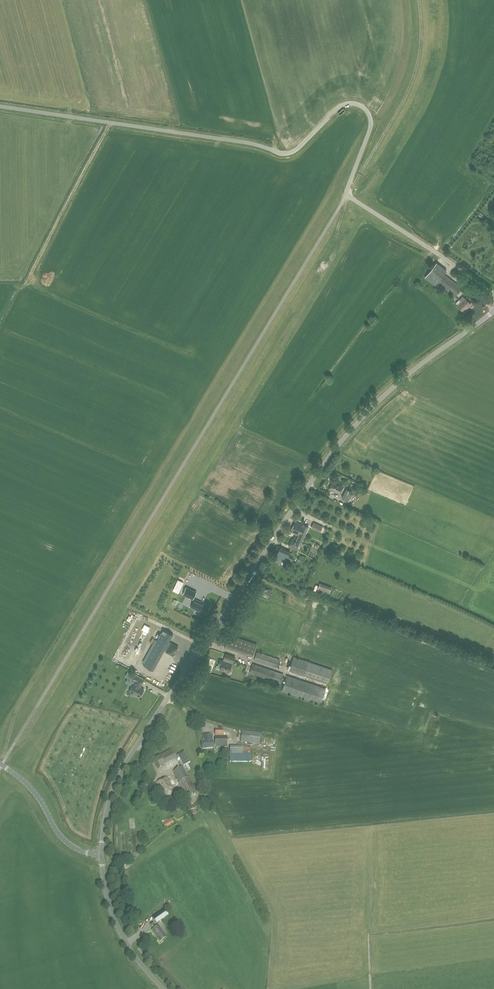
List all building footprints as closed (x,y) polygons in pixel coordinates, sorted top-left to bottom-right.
[(462,288),(444,274),(447,271),(436,262),(425,277),(435,286),(437,283),(455,297),(462,288)] [(465,299),(463,296),(456,303),(463,311),(467,307),(468,307),(471,304),(465,299)] [(339,494),(343,486),(333,481),(329,489),(339,494)] [(345,488),(341,497),(347,500),(352,491),(345,488)] [(289,546),(298,550),(303,538),(309,527),(303,524),(303,525),(295,522),(290,532),(298,535),(298,536),(300,537),(298,541),(292,538),(289,546)] [(320,532),(323,526),(314,522),(311,528),(320,532)] [(313,539),(309,555),(314,557),(319,540),(313,539)] [(280,547),(274,561),(283,565),(286,560),(291,562),(293,556),(288,554),(290,551),(280,547)] [(172,590),(178,593),(183,582),(178,579),(177,579),(172,590)] [(331,587),(320,582),(318,588),(329,592),(331,587)] [(196,591),(186,587),(182,594),(193,599),(196,591)] [(269,589),(268,590),(263,587),(259,593),(268,598),(272,590),(269,589)] [(198,602),(199,601),(195,599),(191,608),(195,609),(201,611),(204,605),(198,602)] [(126,619),(132,622),(135,615),(129,612),(126,619)] [(169,642),(173,635),(163,629),(144,665),(153,671),(164,651),(173,656),(178,647),(169,642)] [(257,644),(229,634),(224,647),(252,657),(257,644)] [(235,657),(226,654),(224,658),(224,661),(220,660),(218,664),(221,665),(220,669),(229,672),(232,663),(231,663),(232,660),(234,661),(235,657)] [(275,660),(272,668),(288,673),(291,666),(275,660)] [(248,672),(279,681),(281,672),(251,663),(248,672)] [(129,684),(132,686),(129,691),(140,697),(144,690),(140,688),(144,680),(135,675),(131,673),(128,671),(125,676),(128,678),(129,677),(132,679),(129,684)] [(320,702),(325,686),(285,674),(280,690),(320,702)] [(244,675),(243,678),(246,678),(245,682),(252,684),(254,678),(244,675)] [(261,733),(242,731),(241,742),(259,745),(261,733)] [(213,747),(214,747),(227,747),(227,736),(215,736),(215,743),(213,743),(212,734),(202,735),(203,743),(202,743),(203,749),(213,748),(213,747)] [(230,762),(250,762),(250,747),(242,746),(230,746),(230,762)] [(160,755),(155,758),(160,768),(165,765),(177,759),(172,749),(160,755)] [(188,770),(190,769),(188,764),(190,762),(184,751),(178,755),(184,766),(185,765),(188,770)] [(173,771),(179,782),(178,783),(186,798),(197,792),(189,777),(188,777),(183,766),(173,771)] [(176,793),(172,786),(175,784),(173,779),(169,780),(167,777),(157,783),(165,798),(176,793)] [(196,803),(187,807),(189,812),(198,808),(196,803)] [(171,818),(162,823),(165,828),(174,823),(171,818)] [(168,916),(164,910),(152,918),(156,924),(168,916)] [(167,937),(159,926),(152,930),(160,941),(167,937)]
